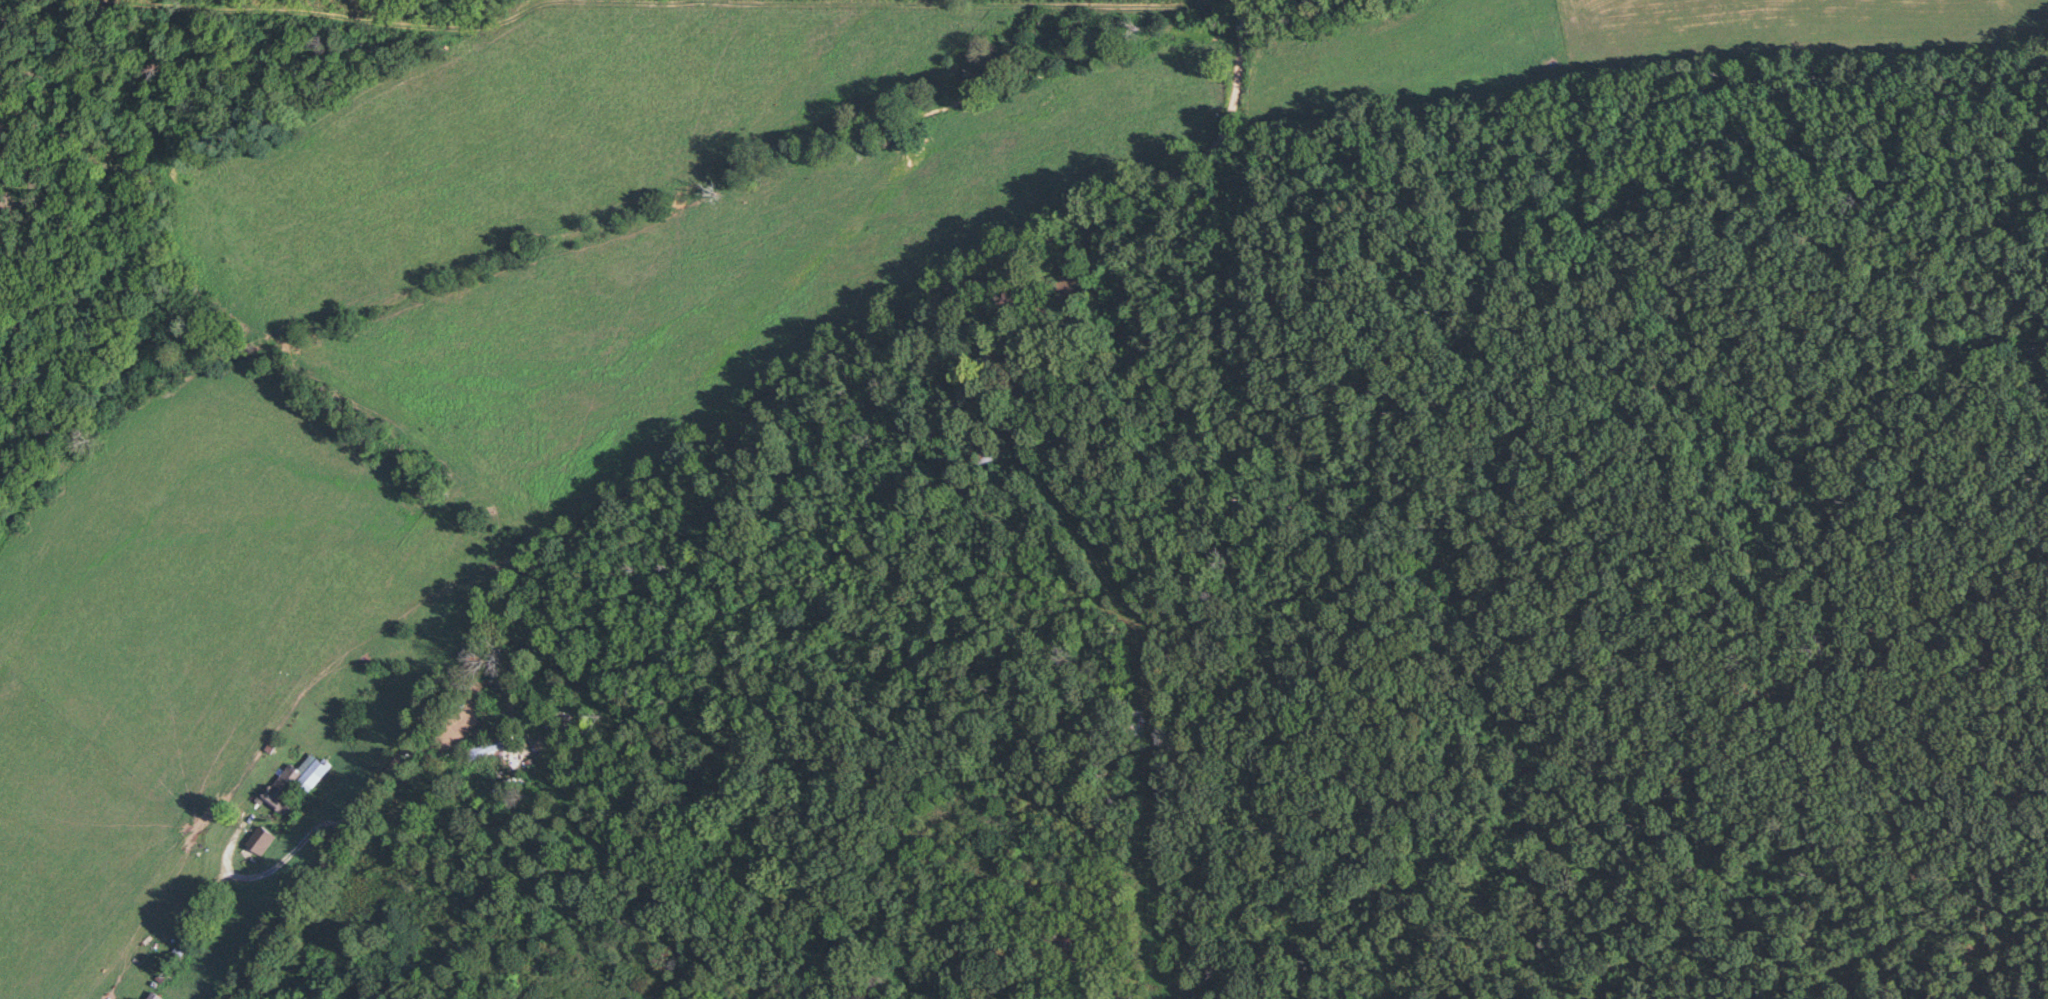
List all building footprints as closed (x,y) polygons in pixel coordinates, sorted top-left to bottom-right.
[(283,764),(256,802),(271,813),(290,786),(301,794),(321,767),(304,754),(292,771),(283,764)] [(268,839),(256,826),(238,842),(251,855),(268,839)] [(176,953),(169,948),(162,957),(169,963),(176,953)]
